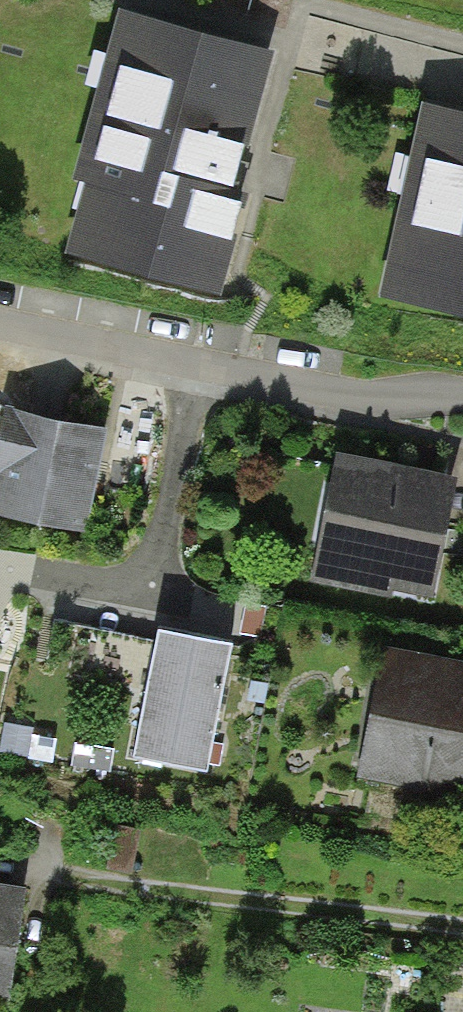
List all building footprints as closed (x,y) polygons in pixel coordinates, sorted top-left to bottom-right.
[(275,56),(120,12),(71,183),(85,187),(66,257),(219,300),(248,199),(235,196),(242,173),(275,56)] [(422,106),(379,299),(462,319),(462,115),(422,106)] [(108,430),(5,410),(0,435),(0,519),(87,536),(98,482),(108,430)] [(457,483),(337,457),(310,582),(393,600),(395,591),(432,599),(457,483)] [(174,639),(158,636),(133,762),(208,776),(232,650),(174,639)] [(383,649),(357,779),(462,800),(462,665),(383,649)] [(141,831),(116,827),(107,873),(133,877),(141,831)] [(7,1011),(26,890),(0,886),(0,1010),(7,1011)]
